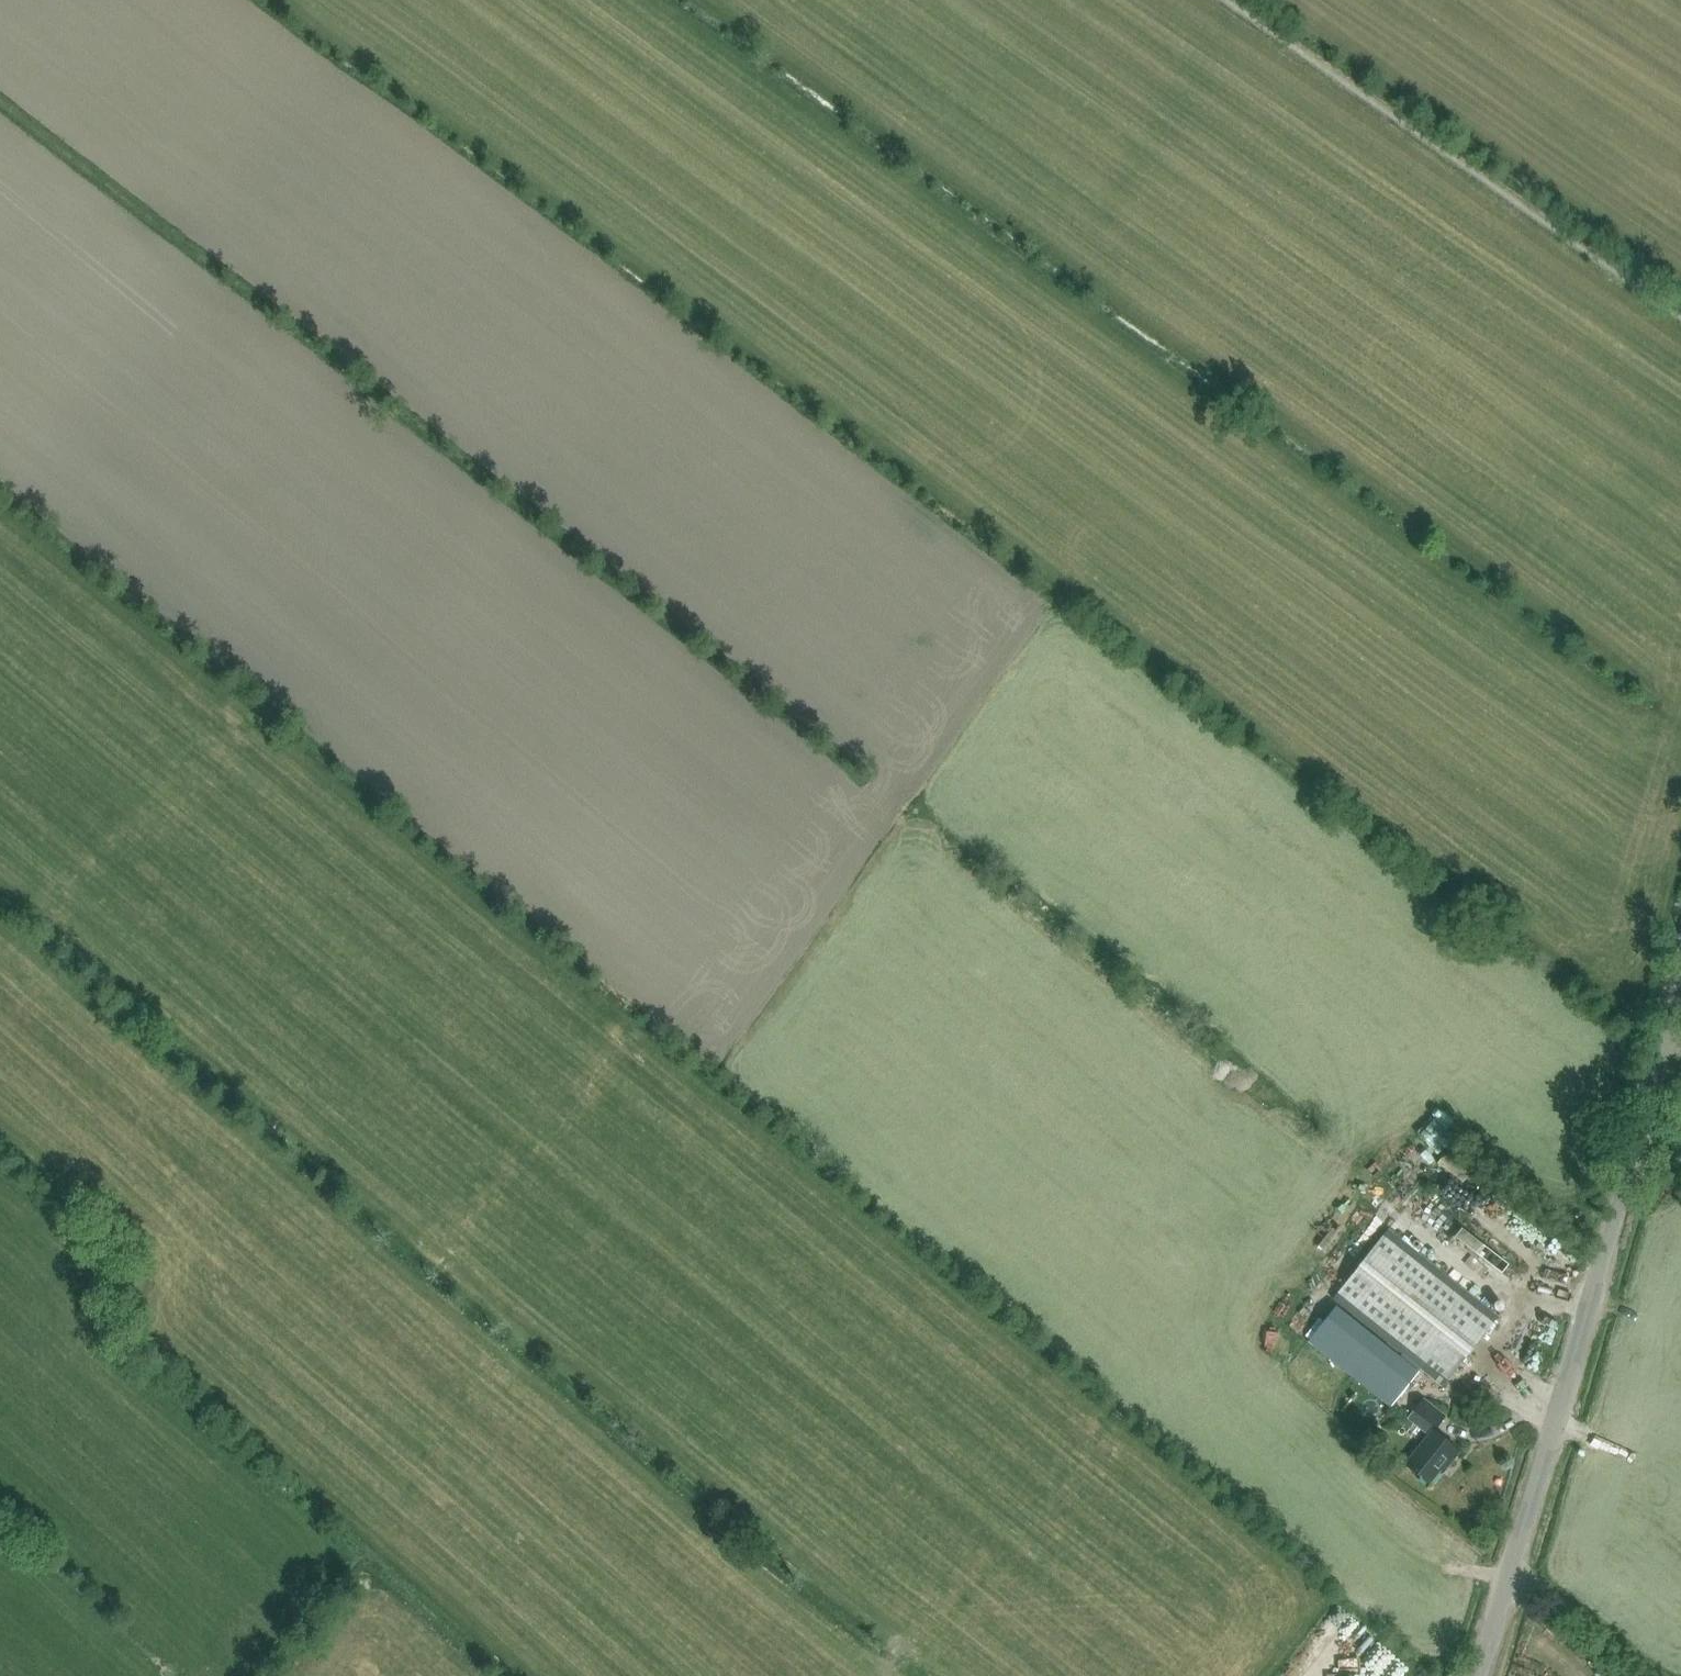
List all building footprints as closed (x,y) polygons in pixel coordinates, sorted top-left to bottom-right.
[(1332,1300),(1337,1304),(1307,1342),(1389,1408),(1419,1370),(1440,1387),(1497,1316),(1388,1230),(1332,1300)] [(1445,1416),(1423,1399),(1407,1419),(1428,1435),(1404,1465),(1429,1484),(1446,1463),(1449,1465),(1459,1452),(1433,1431),(1445,1416)]
